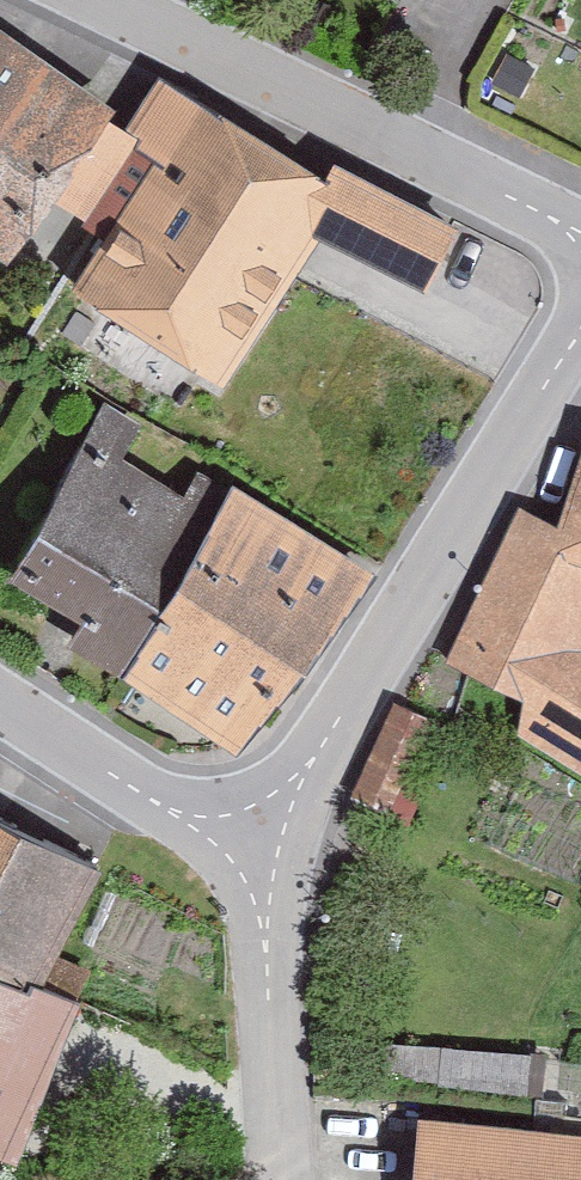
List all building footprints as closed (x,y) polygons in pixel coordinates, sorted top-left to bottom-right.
[(170,75),(141,125),(123,115),(128,104),(0,22),(0,264),(26,279),(68,199),(125,235),(85,294),(243,391),(306,285),(357,312),(382,261),(440,295),(477,225),(350,159),(342,174),(170,75)] [(153,419),(115,396),(22,577),(97,623),(88,640),(249,740),(386,571),(212,463),(198,490),(133,454),(153,419)] [(576,524),(537,506),(471,666),(539,697),(524,738),(580,772),(580,496),(576,524)] [(442,717),(403,702),(362,798),(397,812),(442,717)] [(101,859),(0,815),(0,1147),(24,1157),(105,973),(59,953),(101,859)] [(426,1116),(425,1179),(580,1179),(580,1138),(426,1116)]
